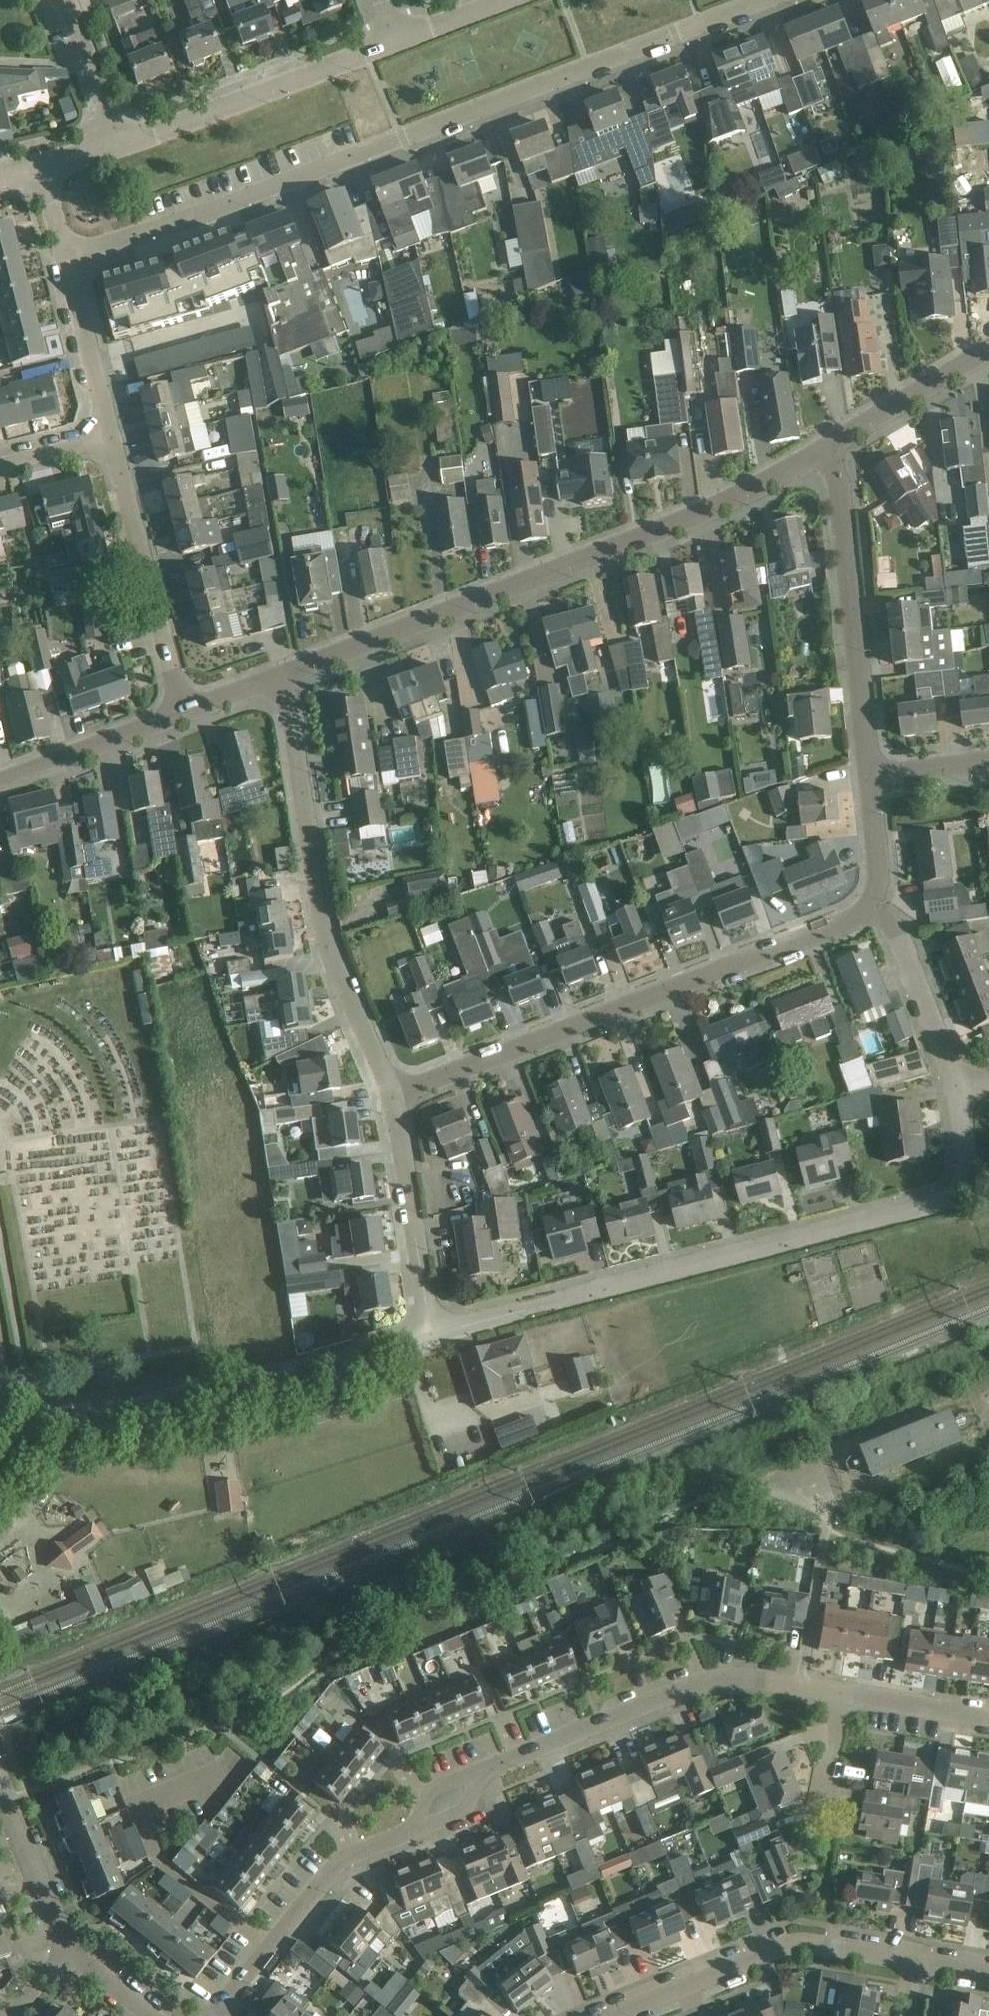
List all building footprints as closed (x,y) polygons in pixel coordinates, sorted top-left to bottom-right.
[(151,0),(119,0),(107,4),(113,19),(140,10),(139,8),(153,3),(151,0)] [(195,32),(180,38),(177,39),(179,43),(183,52),(184,55),(185,55),(189,65),(192,65),(193,68),(204,64),(203,60),(219,54),(212,35),(208,26),(206,22),(198,0),(183,0),(195,32)] [(259,0),(236,0),(226,3),(242,45),(272,34),(259,0)] [(312,3),(282,14),(287,27),(301,21),(303,27),(320,20),(319,16),(342,7),(339,0),(311,0),(312,3)] [(891,0),(869,0),(864,2),(864,1),(863,2),(880,47),(868,52),(879,81),(892,76),(890,70),(881,49),(893,44),(888,31),(901,26),(891,0)] [(942,23),(933,0),(935,7),(924,11),(920,0),(891,0),(901,26),(925,16),(930,28),(928,29),(938,52),(951,47),(942,23)] [(942,23),(965,13),(988,3),(988,0),(933,0),(942,23)] [(859,89),(879,81),(868,52),(856,56),(851,42),(839,11),(813,21),(825,52),(842,46),(859,89)] [(825,52),(813,21),(787,31),(805,76),(793,80),(804,110),(825,102),(818,84),(825,81),(821,69),(819,70),(813,57),(825,52)] [(146,35),(123,44),(129,61),(128,61),(137,85),(169,74),(160,50),(153,32),(145,35),(146,35)] [(764,40),(739,49),(752,83),(758,100),(763,113),(786,105),(790,116),(804,110),(793,80),(781,85),(779,81),(776,74),(764,40)] [(758,100),(752,83),(739,49),(730,49),(727,50),(725,50),(725,55),(715,59),(728,93),(719,96),(723,105),(732,102),(734,101),(737,108),(758,100)] [(978,63),(963,70),(969,83),(984,77),(978,63)] [(0,72),(0,134),(11,132),(11,130),(8,131),(4,115),(14,112),(18,104),(16,96),(38,91),(38,93),(39,92),(46,91),(43,78),(69,79),(67,74),(66,71),(61,71),(33,69),(33,74),(0,72)] [(663,108),(647,114),(650,135),(651,139),(671,131),(706,118),(704,102),(703,94),(694,97),(691,89),(684,70),(669,76),(666,73),(653,77),(655,81),(653,82),(660,101),(663,108)] [(587,145),(572,151),(575,175),(596,168),(593,159),(625,147),(641,190),(657,184),(656,178),(656,177),(655,173),(650,135),(647,114),(646,114),(647,120),(630,127),(618,95),(587,107),(593,121),(580,126),(587,145)] [(734,101),(732,102),(723,105),(719,96),(704,102),(706,118),(709,145),(745,132),(737,108),(734,101)] [(70,99),(59,103),(66,123),(77,119),(70,99)] [(882,116),(876,128),(884,132),(890,120),(882,116)] [(954,127),(956,148),(988,145),(988,123),(954,127)] [(545,124),(513,136),(523,163),(542,157),(552,183),(575,175),(572,151),(556,156),(545,124)] [(839,151),(834,138),(821,143),(826,156),(828,159),(839,155),(838,152),(839,151)] [(440,180),(439,180),(441,188),(451,233),(451,234),(476,225),(472,215),(487,209),(477,183),(493,177),(482,147),(450,159),(460,186),(443,193),(440,180)] [(809,170),(822,165),(816,148),(803,153),(809,170)] [(844,175),(837,161),(818,171),(824,185),(844,175)] [(435,237),(451,233),(441,188),(427,191),(418,165),(395,174),(405,201),(403,201),(410,218),(431,210),(435,237)] [(781,166),(759,174),(766,194),(775,190),(787,184),(781,166)] [(396,252),(420,243),(410,218),(403,201),(405,201),(395,174),(373,182),(384,211),(384,220),(391,238),(396,252)] [(787,184),(775,190),(780,201),(797,193),(791,181),(787,184)] [(378,257),(375,244),(367,205),(352,211),(345,193),(343,194),(343,195),(315,205),(312,206),(329,251),(325,253),(331,268),(353,258),(355,263),(378,257)] [(960,247),(956,207),(954,208),(953,196),(939,197),(940,209),(937,210),(941,248),(960,247)] [(706,200),(661,217),(664,238),(713,216),(706,200)] [(542,203),(514,208),(523,257),(551,252),(542,203)] [(657,204),(640,206),(642,224),(659,222),(657,204)] [(249,230),(248,230),(259,257),(269,285),(271,290),(263,293),(273,328),(310,314),(306,303),(316,299),(331,338),(347,332),(340,313),(323,270),(312,274),(289,214),(288,215),(287,212),(248,227),(249,230)] [(18,248),(11,221),(0,224),(0,253),(18,248)] [(110,294),(109,294),(111,304),(111,305),(118,327),(119,326),(120,326),(131,323),(133,330),(134,334),(129,335),(129,336),(183,321),(180,309),(206,299),(207,303),(209,307),(256,289),(252,278),(263,273),(268,285),(269,285),(259,257),(248,230),(247,231),(247,232),(248,232),(248,233),(251,241),(248,242),(238,246),(233,234),(184,252),(185,253),(186,253),(187,254),(189,258),(191,265),(181,269),(177,260),(176,256),(178,256),(177,255),(175,256),(181,273),(172,276),(168,277),(165,264),(115,278),(115,279),(117,279),(117,281),(120,291),(111,294),(110,294)] [(960,234),(965,282),(975,281),(976,295),(988,293),(988,231),(960,234)] [(607,252),(605,239),(587,241),(591,271),(609,269),(609,267),(615,266),(613,251),(607,252)] [(566,242),(568,263),(588,261),(585,240),(566,242)] [(878,270),(892,269),(890,245),(876,246),(878,270)] [(24,275),(18,248),(0,253),(0,281),(24,275)] [(953,316),(948,261),(914,264),(914,265),(901,266),(904,291),(917,290),(918,302),(920,301),(922,318),(915,319),(915,320),(953,316)] [(31,302),(24,275),(0,281),(0,310),(31,302)] [(586,275),(572,278),(573,286),(581,291),(589,290),(586,275)] [(527,280),(514,282),(517,298),(530,296),(527,280)] [(389,282),(373,284),(375,300),(391,299),(389,282)] [(467,293),(471,320),(482,318),(479,292),(467,293)] [(428,295),(391,308),(399,344),(436,332),(436,330),(434,322),(432,313),(429,298),(428,295)] [(435,297),(429,298),(432,313),(438,311),(435,297)] [(0,310),(0,317),(5,337),(38,329),(31,302),(0,310)] [(865,304),(840,307),(844,332),(848,358),(851,378),(881,373),(878,354),(874,328),(868,328),(865,304)] [(687,334),(684,316),(675,317),(677,336),(678,336),(686,395),(702,393),(695,334),(690,335),(689,334),(687,334)] [(843,372),(834,317),(819,319),(816,320),(815,321),(814,322),(813,323),(812,324),(811,326),(811,328),(811,329),(811,331),(795,333),(803,385),(823,382),(821,374),(827,373),(828,374),(843,372)] [(443,320),(434,322),(436,330),(445,329),(443,320)] [(45,356),(38,329),(5,337),(12,365),(45,356)] [(736,358),(738,373),(761,371),(756,329),(733,332),(736,358)] [(476,330),(450,334),(452,347),(478,343),(476,330)] [(382,338),(356,346),(361,360),(386,353),(382,338)] [(275,344),(265,346),(267,355),(277,353),(275,344)] [(259,352),(247,354),(249,364),(260,361),(259,352)] [(277,353),(267,355),(270,365),(279,362),(277,353)] [(523,355),(488,359),(490,378),(509,375),(525,373),(523,355)] [(715,360),(716,376),(738,373),(736,358),(715,360)] [(260,361),(249,364),(251,373),(262,371),(260,361)] [(279,362),(270,365),(272,374),(282,371),(279,362)] [(205,367),(172,374),(175,385),(179,383),(179,385),(208,379),(205,367)] [(262,371),(251,373),(252,382),(263,380),(262,371)] [(282,371),(272,374),(274,383),(284,380),(282,371)] [(689,424),(682,374),(654,378),(661,427),(646,429),(648,443),(628,445),(633,482),(649,480),(649,483),(665,481),(665,478),(681,476),(676,439),(675,439),(673,426),(689,424)] [(50,375),(23,382),(32,421),(60,414),(50,375)] [(509,375),(490,378),(496,425),(515,423),(509,375)] [(799,439),(786,376),(757,382),(771,445),(799,439)] [(305,378),(287,383),(291,399),(309,395),(305,378)] [(263,380),(252,382),(254,391),(265,389),(263,380)] [(284,380),(274,383),(277,392),(287,390),(284,380)] [(23,382),(0,388),(0,408),(5,428),(32,421),(23,382)] [(550,407),(546,382),(529,384),(539,457),(557,455),(550,407)] [(142,393),(148,417),(185,407),(179,385),(179,383),(175,385),(142,393)] [(265,389),(254,391),(255,401),(267,399),(265,389)] [(252,390),(238,393),(241,410),(255,408),(254,401),(252,392),(252,390)] [(287,390),(277,392),(279,401),(289,399),(287,390)] [(450,404),(449,393),(433,395),(435,405),(433,406),(438,444),(459,441),(454,403),(450,404)] [(267,399),(255,401),(257,410),(268,408),(267,399)] [(744,452),(736,403),(707,408),(715,457),(744,452)] [(153,439),(190,430),(185,407),(148,417),(153,439)] [(235,442),(230,443),(233,456),(237,455),(258,452),(251,415),(238,418),(231,419),(235,442)] [(942,425),(948,471),(964,469),(966,489),(970,521),(971,521),(971,528),(964,529),(969,570),(988,568),(988,536),(987,519),(988,518),(988,508),(988,498),(981,438),(971,439),(968,422),(957,423),(956,420),(946,421),(947,424),(942,425)] [(495,441),(490,425),(481,428),(486,444),(495,441)] [(193,438),(190,430),(153,439),(159,462),(196,453),(193,438)] [(258,452),(237,455),(243,490),(244,490),(262,486),(263,486),(258,452)] [(935,495),(912,456),(901,463),(898,458),(876,472),(902,516),(909,512),(919,528),(930,522),(933,525),(939,521),(937,503),(935,495)] [(465,482),(461,457),(441,460),(444,485),(465,482)] [(613,502),(606,457),(577,461),(578,472),(557,475),(561,502),(582,499),(583,506),(613,502)] [(544,503),(538,464),(508,468),(513,507),(516,507),(521,543),(547,539),(542,503),(544,503)] [(165,485),(171,509),(197,502),(193,488),(206,485),(204,475),(165,485)] [(284,477),(268,479),(271,492),(286,489),(284,477)] [(88,480),(40,492),(43,504),(42,505),(43,509),(47,524),(48,524),(50,534),(69,529),(78,563),(107,556),(99,527),(105,526),(101,511),(96,512),(88,480)] [(497,500),(494,480),(477,483),(480,502),(476,503),(483,548),(508,544),(501,500),(497,500)] [(262,486),(244,490),(248,514),(258,511),(266,510),(262,486)] [(16,498),(0,503),(0,537),(3,536),(2,532),(23,527),(16,498)] [(177,532),(216,522),(210,499),(197,502),(171,509),(177,532)] [(469,530),(465,499),(435,503),(442,554),(472,550),(469,530)] [(258,511),(248,514),(251,532),(234,537),(239,553),(272,545),(268,531),(270,531),(266,510),(258,511)] [(782,564),(767,567),(770,586),(772,601),(786,597),(791,591),(788,578),(813,572),(801,519),(773,525),(782,564)] [(222,544),(216,522),(177,532),(183,555),(210,548),(210,547),(222,544)] [(333,532),(292,539),(295,553),(296,563),(295,563),(302,608),(306,608),(306,612),(319,610),(318,606),(333,603),(331,596),(343,594),(336,550),(333,532)] [(392,595),(380,537),(371,539),(373,553),(357,556),(366,601),(392,595)] [(272,545),(239,553),(242,566),(275,558),(272,545)] [(735,551),(731,549),(728,550),(725,553),(724,557),(721,557),(728,598),(731,611),(761,606),(752,552),(737,554),(735,551)] [(59,555),(42,560),(45,571),(62,567),(59,555)] [(40,557),(28,560),(30,567),(36,566),(37,575),(44,574),(42,560),(41,560),(40,557)] [(945,590),(942,558),(933,558),(935,579),(926,580),(927,592),(945,590)] [(676,571),(674,572),(674,575),(679,602),(688,600),(691,614),(695,614),(704,667),(706,681),(722,678),(719,655),(712,610),(705,611),(703,598),(704,597),(699,567),(689,569),(687,566),(684,565),(680,565),(677,568),(676,571)] [(195,602),(232,592),(226,568),(189,578),(195,602)] [(71,569),(48,573),(50,589),(73,586),(71,569)] [(79,587),(86,638),(101,634),(96,585),(94,572),(78,574),(79,587)] [(892,575),(878,575),(879,590),(892,589),(892,575)] [(653,578),(626,583),(635,628),(652,625),(660,663),(675,660),(672,643),(672,641),(668,617),(664,618),(660,619),(653,578)] [(264,584),(268,608),(283,604),(279,581),(275,581),(271,582),(264,584)] [(947,591),(949,607),(968,605),(966,589),(947,591)] [(890,609),(892,637),(933,633),(930,609),(949,607),(947,591),(922,594),(924,606),(917,607),(917,606),(890,609)] [(195,602),(201,625),(228,618),(228,617),(238,615),(232,592),(195,602)] [(268,608),(259,610),(263,633),(287,627),(283,604),(268,608)] [(569,617),(586,676),(597,673),(590,644),(603,641),(595,610),(569,617)] [(548,622),(544,623),(549,643),(552,654),(557,670),(567,667),(571,679),(568,680),(573,699),(588,695),(585,676),(586,676),(569,617),(557,620),(556,616),(547,618),(548,622)] [(753,667),(744,617),(717,621),(725,672),(753,667)] [(228,618),(201,625),(207,647),(234,640),(228,618)] [(48,672),(54,670),(44,630),(24,635),(34,675),(48,672)] [(942,672),(954,671),(953,657),(950,631),(933,633),(892,637),(895,665),(906,664),(907,676),(915,675),(942,672)] [(631,668),(634,691),(649,689),(645,666),(644,666),(640,642),(627,644),(631,668)] [(498,644),(488,647),(485,644),(478,647),(477,651),(473,653),(479,672),(486,692),(487,691),(492,707),(504,703),(509,701),(503,686),(511,683),(510,680),(525,674),(518,653),(503,658),(498,644)] [(92,679),(102,707),(130,697),(121,670),(120,670),(115,654),(102,658),(107,674),(92,679)] [(954,671),(958,670),(958,672),(964,672),(963,656),(953,657),(954,671)] [(54,670),(48,672),(55,699),(66,696),(66,698),(73,717),(102,707),(92,679),(84,657),(72,661),(74,666),(59,671),(58,669),(54,670)] [(23,666),(19,664),(10,666),(7,670),(10,680),(6,681),(10,699),(7,700),(18,745),(49,738),(35,677),(26,679),(23,666)] [(438,667),(414,675),(428,714),(430,721),(433,740),(435,739),(447,738),(443,717),(445,717),(438,697),(447,693),(445,686),(443,683),(444,682),(443,678),(442,679),(438,667)] [(954,671),(942,672),(945,696),(961,694),(958,672),(958,670),(954,671)] [(942,672),(915,675),(920,707),(900,710),(904,737),(938,732),(934,706),(933,698),(945,696),(942,672)] [(418,724),(430,721),(414,675),(391,684),(395,695),(394,695),(395,699),(396,699),(404,721),(415,717),(418,724)] [(962,706),(965,729),(988,726),(988,677),(973,679),(977,704),(962,706)] [(747,715),(742,685),(729,687),(734,717),(747,715)] [(568,733),(560,686),(539,689),(543,718),(546,737),(568,733)] [(602,695),(601,688),(588,690),(589,697),(594,735),(595,742),(596,742),(597,750),(608,749),(607,739),(612,738),(610,723),(615,722),(611,694),(602,695)] [(830,690),(830,689),(784,694),(787,717),(797,716),(800,741),(831,738),(827,704),(810,706),(808,692),(830,690)] [(336,734),(369,730),(364,701),(332,706),(336,734)] [(63,703),(57,705),(60,717),(67,715),(63,703)] [(480,710),(462,713),(466,739),(471,766),(494,763),(495,763),(490,735),(484,736),(480,710)] [(543,718),(527,720),(531,749),(548,747),(546,737),(543,718)] [(375,775),(369,730),(336,734),(340,760),(337,760),(340,780),(347,779),(347,781),(351,780),(351,778),(360,777),(363,796),(353,798),(357,829),(359,829),(361,841),(385,838),(383,826),(385,826),(380,794),(381,794),(378,774),(375,775)] [(233,790),(218,793),(223,816),(239,812),(241,817),(270,809),(266,794),(265,791),(247,732),(219,742),(233,790)] [(576,738),(578,753),(597,750),(595,742),(594,735),(576,738)] [(393,741),(394,747),(398,772),(399,780),(421,777),(415,737),(393,741)] [(466,739),(445,743),(450,779),(459,777),(461,789),(474,787),(471,766),(466,739)] [(382,774),(398,772),(394,747),(378,749),(382,774)] [(209,804),(202,762),(173,767),(180,809),(190,808),(193,824),(191,825),(193,838),(177,840),(187,898),(204,895),(202,885),(203,885),(196,843),(224,839),(222,824),(218,802),(209,804)] [(806,766),(792,768),(793,780),(807,777),(806,766)] [(737,796),(731,771),(693,779),(698,804),(737,796)] [(751,779),(744,780),(747,795),(778,785),(776,771),(751,775),(751,779)] [(143,774),(129,777),(130,780),(129,781),(134,812),(134,813),(146,811),(154,860),(156,860),(177,857),(169,806),(162,807),(157,776),(144,778),(143,774)] [(794,799),(790,786),(768,794),(777,818),(789,814),(800,813),(802,827),(787,829),(788,841),(808,840),(807,827),(816,826),(840,824),(837,793),(813,796),(799,798),(794,799)] [(56,809),(51,792),(9,802),(17,834),(20,850),(40,845),(41,848),(61,844),(58,829),(60,829),(55,809),(56,809)] [(692,795),(676,800),(681,815),(697,810),(692,795)] [(74,806),(77,830),(78,830),(79,830),(80,835),(82,853),(80,853),(83,867),(96,865),(92,843),(114,839),(111,825),(114,825),(109,796),(84,800),(85,804),(74,806)] [(697,820),(676,828),(682,844),(703,836),(697,820)] [(82,853),(80,835),(79,835),(78,830),(77,830),(64,832),(64,834),(68,855),(71,882),(67,894),(67,896),(87,893),(83,867),(80,853),(82,853)] [(347,830),(334,832),(336,846),(349,844),(347,830)] [(947,835),(917,839),(924,883),(928,882),(929,894),(925,895),(928,914),(929,914),(931,927),(988,919),(986,905),(957,909),(947,835)] [(762,865),(774,896),(775,895),(773,892),(789,886),(795,900),(793,901),(795,905),(798,903),(798,902),(846,884),(835,854),(834,854),(829,842),(809,850),(813,861),(785,872),(780,859),(762,865)] [(373,845),(373,859),(390,859),(390,845),(373,845)] [(702,849),(686,856),(698,889),(700,895),(711,890),(726,931),(745,924),(747,924),(746,923),(750,922),(751,921),(751,922),(753,921),(752,921),(758,919),(742,877),(716,887),(702,849)] [(282,858),(278,864),(279,872),(292,869),(290,856),(282,858)] [(11,859),(0,861),(0,887),(2,897),(30,891),(28,880),(16,882),(11,859)] [(562,879),(556,863),(547,866),(515,878),(521,894),(562,879)] [(673,891),(656,898),(663,915),(666,924),(674,946),(703,935),(695,914),(694,914),(687,894),(698,889),(689,867),(689,866),(667,875),(673,891)] [(490,867),(490,881),(504,876),(504,867),(490,867)] [(448,897),(444,873),(404,880),(408,903),(448,897)] [(259,891),(258,880),(246,882),(248,893),(259,891)] [(588,884),(579,888),(593,926),(607,921),(609,920),(594,882),(588,884)] [(232,935),(233,945),(245,943),(244,938),(292,930),(292,925),(286,926),(283,905),(281,905),(279,891),(249,896),(252,910),(255,909),(257,922),(242,924),(243,933),(232,935)] [(623,925),(610,930),(623,965),(652,954),(644,933),(643,934),(634,909),(619,914),(623,925)] [(485,912),(470,917),(476,934),(478,939),(493,933),(485,912)] [(534,928),(542,950),(543,953),(550,971),(561,967),(561,968),(569,986),(599,975),(591,956),(590,951),(589,951),(583,934),(579,924),(566,929),(570,939),(576,956),(560,962),(554,945),(556,945),(548,922),(547,923),(540,925),(534,928)] [(427,945),(445,942),(442,924),(424,927),(427,945)] [(198,927),(191,928),(193,941),(207,938),(206,932),(198,927)] [(166,930),(143,934),(145,944),(146,952),(169,948),(166,930)] [(293,936),(292,930),(244,938),(245,943),(246,953),(262,950),(264,960),(291,955),(288,937),(293,936)] [(10,938),(14,958),(40,953),(36,933),(10,938)] [(493,933),(478,939),(490,970),(504,964),(493,933)] [(940,962),(944,972),(981,958),(988,954),(988,952),(982,933),(973,937),(951,945),(943,948),(947,959),(940,962)] [(476,934),(458,940),(460,946),(471,977),(476,975),(490,970),(478,939),(476,934)] [(221,947),(233,945),(232,935),(219,937),(221,947)] [(113,950),(112,940),(100,942),(102,952),(113,950)] [(145,944),(130,947),(133,961),(141,959),(146,952),(145,944)] [(504,964),(490,970),(498,989),(508,985),(509,988),(516,1006),(546,995),(539,976),(537,970),(536,971),(530,954),(527,948),(515,952),(502,957),(504,964)] [(859,1015),(889,1004),(869,952),(861,955),(861,954),(858,955),(858,956),(841,963),(841,964),(843,963),(851,983),(848,985),(859,1015)] [(44,957),(12,964),(17,981),(48,974),(44,957)] [(959,989),(988,978),(981,958),(944,972),(948,981),(955,979),(959,989)] [(248,960),(226,964),(228,977),(239,975),(250,974),(248,960)] [(444,1007),(426,960),(412,966),(421,989),(417,990),(419,995),(407,999),(413,1016),(402,1020),(414,1050),(438,1041),(428,1013),(444,1007)] [(467,980),(444,989),(453,1010),(458,1008),(459,1011),(466,1030),(496,1019),(489,1000),(486,994),(498,989),(490,970),(476,975),(471,977),(472,978),(467,980)] [(250,974),(239,975),(242,989),(268,985),(266,972),(250,974)] [(440,972),(432,975),(436,983),(443,980),(440,972)] [(302,976),(276,980),(278,994),(243,999),(245,1012),(246,1012),(280,1006),(312,1001),(311,996),(306,997),(302,976)] [(988,1001),(988,979),(988,978),(959,989),(963,1000),(956,1002),(960,1012),(988,1001)] [(785,1031),(774,1035),(774,1036),(779,1049),(802,1040),(797,1026),(810,1021),(817,1040),(831,1035),(824,1016),(833,1013),(831,1009),(823,987),(774,1005),(777,1012),(776,1012),(778,1018),(779,1017),(785,1031)] [(246,1012),(245,1012),(247,1024),(248,1024),(248,1025),(257,1024),(264,1024),(277,1021),(282,1019),(284,1033),(311,1029),(307,1007),(313,1007),(312,1001),(280,1006),(246,1012)] [(960,1012),(963,1022),(970,1019),(975,1031),(988,1025),(988,1001),(960,1012)] [(900,1012),(887,1018),(897,1044),(901,1042),(913,1037),(914,1037),(904,1011),(900,1012)] [(753,1014),(703,1033),(706,1039),(704,1040),(706,1046),(708,1045),(711,1053),(714,1060),(726,1055),(740,1050),(748,1070),(782,1057),(779,1049),(774,1036),(763,1040),(753,1014)] [(848,1026),(836,1030),(841,1046),(836,1048),(843,1065),(860,1059),(848,1026)] [(263,1085),(249,1087),(259,1112),(273,1110),(274,1112),(292,1109),(318,1105),(317,1094),(340,1090),(335,1060),(331,1061),(331,1060),(321,1037),(286,1053),(275,1059),(277,1064),(280,1064),(295,1059),(297,1067),(299,1079),(301,1095),(290,1096),(290,1094),(265,1097),(263,1085)] [(284,1037),(261,1041),(265,1061),(286,1052),(287,1052),(284,1037)] [(680,1050),(654,1060),(669,1100),(658,1104),(666,1124),(675,1146),(675,1147),(675,1148),(691,1143),(678,1107),(702,1097),(691,1067),(687,1069),(680,1050)] [(867,1066),(876,1091),(883,1089),(930,1076),(921,1051),(906,1055),(867,1066)] [(650,1119),(631,1069),(601,1080),(614,1113),(604,1117),(605,1120),(609,1130),(618,1127),(619,1130),(650,1119)] [(725,1080),(711,1085),(719,1107),(728,1131),(729,1133),(758,1124),(763,1123),(763,1122),(754,1099),(741,1103),(731,1078),(725,1080)] [(575,1080),(549,1090),(559,1115),(555,1116),(562,1135),(563,1137),(593,1125),(605,1120),(604,1117),(598,1103),(586,1108),(582,1098),(575,1080)] [(864,1094),(837,1102),(843,1124),(867,1120),(864,1094)] [(499,1157),(502,1165),(506,1174),(504,1168),(514,1165),(514,1166),(514,1165),(517,1173),(533,1166),(530,1159),(544,1154),(523,1100),(493,1111),(510,1154),(499,1157)] [(790,1103),(784,1112),(785,1117),(801,1112),(798,1101),(790,1103)] [(292,1109),(274,1112),(276,1125),(311,1120),(316,1151),(317,1151),(319,1161),(346,1157),(344,1147),(358,1146),(358,1145),(363,1144),(361,1129),(356,1129),(354,1112),(327,1115),(328,1117),(322,1118),(320,1105),(318,1105),(292,1109)] [(918,1105),(881,1110),(888,1163),(926,1158),(918,1105)] [(705,1112),(702,1114),(711,1137),(729,1133),(728,1131),(719,1107),(705,1112)] [(511,1194),(506,1174),(502,1165),(498,1167),(487,1140),(476,1144),(473,1137),(464,1112),(435,1123),(444,1148),(444,1147),(449,1161),(475,1151),(493,1199),(511,1194)] [(273,1129),(271,1115),(260,1116),(262,1130),(273,1129)] [(781,1150),(773,1120),(763,1122),(763,1123),(758,1124),(766,1154),(781,1150)] [(675,1147),(675,1146),(666,1124),(651,1129),(659,1152),(675,1147)] [(852,1160),(844,1130),(818,1137),(821,1146),(798,1152),(808,1188),(840,1180),(836,1164),(852,1160)] [(719,1168),(711,1138),(693,1143),(701,1173),(719,1168)] [(615,1148),(612,1139),(600,1143),(609,1166),(616,1164),(621,1163),(615,1148)] [(276,1144),(264,1146),(267,1170),(289,1166),(276,1144)] [(562,1165),(558,1155),(542,1161),(550,1183),(558,1181),(567,1177),(562,1165)] [(648,1155),(633,1159),(641,1190),(642,1192),(657,1189),(656,1186),(648,1155)] [(294,1167),(296,1181),(318,1178),(319,1186),(330,1184),(333,1203),(351,1200),(352,1206),(374,1203),(369,1167),(350,1169),(349,1159),(294,1167)] [(781,1195),(773,1163),(735,1173),(743,1205),(781,1195)] [(658,1194),(664,1218),(676,1215),(679,1229),(718,1219),(710,1188),(708,1189),(705,1177),(690,1181),(693,1193),(673,1198),(671,1191),(658,1194)] [(513,1200),(511,1194),(493,1199),(493,1201),(482,1203),(485,1221),(457,1225),(464,1277),(500,1272),(496,1243),(520,1239),(516,1213),(514,1204),(526,1202),(524,1193),(514,1196),(515,1199),(513,1200)] [(646,1201),(606,1212),(610,1226),(614,1246),(655,1236),(650,1216),(650,1215),(646,1201)] [(548,1231),(534,1235),(539,1254),(553,1250),(556,1261),(588,1253),(585,1241),(601,1237),(596,1218),(593,1208),(561,1216),(563,1224),(547,1228),(548,1231)] [(310,1220),(295,1222),(297,1236),(307,1235),(311,1229),(310,1220)] [(381,1254),(377,1221),(351,1225),(351,1227),(335,1229),(336,1239),(330,1240),(333,1260),(355,1257),(381,1254)] [(301,1260),(295,1222),(278,1225),(286,1278),(300,1275),(300,1276),(326,1272),(323,1256),(301,1260)] [(338,1272),(286,1280),(289,1297),(341,1290),(338,1272)] [(385,1277),(343,1283),(345,1296),(354,1295),(357,1320),(372,1318),(371,1312),(389,1309),(385,1277)] [(532,1368),(522,1337),(490,1347),(490,1346),(459,1356),(475,1408),(506,1398),(517,1394),(511,1375),(532,1368)] [(590,1374),(585,1358),(579,1359),(564,1364),(573,1395),(589,1390),(584,1375),(590,1374)] [(499,1430),(507,1449),(544,1436),(536,1416),(499,1430)] [(957,1441),(947,1416),(861,1451),(872,1476),(957,1441)] [(239,1511),(236,1489),(217,1492),(221,1514),(239,1511)] [(78,1505),(70,1510),(77,1520),(85,1515),(78,1505)] [(85,1549),(102,1537),(92,1524),(76,1536),(85,1549)] [(819,1536),(791,1534),(787,1556),(815,1560),(819,1536)] [(73,1559),(74,1547),(63,1546),(55,1544),(51,1564),(71,1567),(73,1559)] [(21,1568),(11,1574),(17,1584),(27,1577),(21,1568)] [(838,1574),(827,1572),(825,1583),(836,1585),(838,1574)] [(704,1575),(687,1573),(685,1587),(686,1592),(701,1594),(698,1613),(709,1615),(708,1620),(740,1625),(743,1605),(746,1587),(719,1582),(720,1578),(704,1575)] [(566,1574),(546,1582),(550,1593),(571,1585),(566,1574)] [(674,1594),(666,1575),(641,1586),(645,1597),(631,1603),(638,1622),(646,1640),(674,1628),(670,1617),(681,1612),(674,1594)] [(872,1589),(874,1580),(863,1578),(852,1576),(850,1587),(872,1591),(872,1589)] [(150,1597),(138,1577),(125,1585),(105,1591),(113,1611),(135,1601),(135,1603),(150,1597)] [(167,1592),(162,1579),(149,1583),(154,1597),(167,1592)] [(872,1591),(905,1596),(907,1585),(885,1582),(874,1580),(872,1589),(872,1591)] [(60,1631),(106,1612),(94,1584),(73,1592),(77,1602),(52,1612),(60,1631)] [(937,1602),(937,1600),(939,1590),(928,1589),(926,1600),(937,1602)] [(937,1602),(948,1604),(948,1601),(950,1592),(939,1590),(937,1600),(937,1602)] [(789,1594),(782,1593),(781,1599),(764,1596),(759,1628),(789,1633),(790,1627),(804,1629),(809,1597),(789,1594)] [(980,1608),(980,1607),(982,1598),(982,1597),(971,1596),(969,1605),(969,1608),(980,1609),(980,1608)] [(988,1611),(988,1599),(982,1597),(982,1598),(980,1607),(980,1608),(980,1609),(988,1611)] [(535,1600),(523,1604),(527,1613),(538,1608),(535,1600)] [(580,1644),(589,1664),(615,1653),(614,1649),(630,1642),(613,1602),(587,1613),(590,1619),(573,1626),(577,1634),(580,1643),(580,1644)] [(516,1617),(527,1613),(523,1604),(512,1609),(516,1617)] [(840,1653),(846,1613),(838,1612),(838,1608),(825,1606),(818,1650),(840,1653)] [(840,1653),(861,1657),(868,1613),(856,1611),(855,1615),(846,1613),(840,1653)] [(901,1618),(868,1613),(861,1657),(883,1660),(883,1659),(895,1661),(901,1618)] [(48,1626),(44,1616),(30,1622),(33,1631),(37,1630),(46,1626),(48,1626)] [(486,1636),(483,1627),(472,1632),(475,1640),(486,1636)] [(925,1675),(932,1631),(919,1629),(919,1633),(910,1632),(906,1652),(903,1672),(925,1675)] [(925,1675),(947,1679),(953,1639),(944,1637),(945,1633),(932,1631),(925,1675)] [(577,1634),(569,1637),(573,1647),(580,1644),(580,1643),(577,1634)] [(947,1679),(968,1682),(975,1638),(962,1636),(961,1640),(953,1639),(947,1679)] [(563,1638),(541,1647),(555,1680),(576,1671),(563,1638)] [(968,1682),(988,1686),(988,1645),(987,1644),(988,1640),(975,1638),(968,1682)] [(434,1647),(437,1656),(449,1651),(445,1643),(434,1647)] [(437,1656),(434,1647),(423,1652),(426,1660),(437,1656)] [(541,1647),(520,1656),(533,1689),(555,1680),(541,1647)] [(401,1655),(389,1659),(393,1668),(404,1663),(401,1655)] [(533,1689),(520,1656),(498,1665),(512,1698),(533,1689)] [(393,1668),(389,1659),(378,1664),(382,1672),(393,1668)] [(449,1685),(463,1718),(485,1709),(471,1676),(449,1685)] [(463,1718),(449,1685),(428,1694),(442,1726),(463,1718)] [(442,1726),(428,1694),(407,1702),(420,1735),(442,1726)] [(399,1744),(420,1735),(407,1702),(385,1711),(399,1744)] [(714,1706),(705,1709),(706,1712),(698,1716),(700,1723),(717,1716),(714,1706)] [(312,1707),(305,1717),(312,1722),(320,1713),(312,1707)] [(769,1733),(759,1707),(721,1723),(732,1748),(769,1733)] [(312,1722),(305,1717),(297,1726),(304,1732),(312,1722)] [(341,1746),(369,1768),(383,1750),(356,1727),(341,1746)] [(679,1734),(658,1743),(673,1780),(685,1775),(690,1788),(699,1784),(703,1794),(715,1789),(707,1770),(698,1747),(697,1747),(701,1756),(689,1761),(679,1734)] [(698,1747),(707,1770),(719,1765),(709,1742),(698,1747)] [(648,1778),(637,1782),(647,1805),(651,1816),(683,1803),(673,1780),(658,1743),(638,1751),(642,1762),(648,1778)] [(369,1768),(341,1746),(327,1764),(354,1786),(369,1768)] [(875,1762),(872,1778),(908,1784),(906,1798),(917,1799),(919,1800),(929,1801),(931,1789),(934,1775),(933,1775),(926,1774),(929,1761),(914,1759),(916,1750),(903,1748),(901,1757),(877,1752),(875,1762)] [(973,1752),(951,1749),(946,1776),(934,1774),(928,1810),(941,1812),(943,1800),(964,1804),(973,1752)] [(988,1809),(988,1755),(973,1752),(964,1804),(985,1807),(985,1808),(988,1809)] [(793,1780),(782,1754),(751,1767),(769,1810),(800,1797),(793,1780)] [(288,1762),(281,1756),(273,1766),(280,1771),(288,1762)] [(719,1765),(707,1770),(715,1789),(745,1777),(737,1759),(719,1766),(719,1765)] [(647,1805),(637,1782),(626,1787),(615,1761),(595,1769),(610,1806),(621,1802),(626,1814),(647,1805)] [(267,1768),(260,1763),(252,1772),(259,1778),(267,1768)] [(354,1786),(327,1764),(312,1782),(339,1804),(354,1786)] [(585,1804),(574,1808),(578,1819),(578,1820),(578,1819),(583,1831),(598,1825),(604,1823),(599,1811),(610,1806),(595,1769),(574,1778),(585,1804)] [(113,1775),(93,1784),(97,1795),(102,1793),(105,1792),(113,1789),(118,1786),(113,1775)] [(86,1786),(55,1799),(61,1813),(54,1816),(59,1832),(75,1825),(78,1834),(62,1841),(70,1855),(77,1853),(88,1880),(82,1883),(86,1899),(102,1892),(104,1897),(123,1889),(115,1870),(119,1868),(107,1839),(103,1840),(88,1804),(92,1802),(86,1786)] [(113,1789),(105,1792),(107,1797),(115,1794),(113,1789)] [(919,1800),(888,1795),(885,1808),(862,1804),(858,1829),(883,1834),(881,1842),(897,1844),(900,1824),(908,1826),(910,1812),(917,1813),(919,1800)] [(270,1815),(297,1837),(312,1819),(296,1807),(284,1797),(270,1815)] [(584,1872),(598,1866),(588,1843),(588,1842),(578,1819),(578,1820),(567,1824),(556,1798),(554,1799),(549,1797),(541,1801),(539,1805),(536,1807),(551,1843),(556,1856),(575,1848),(584,1870),(584,1872)] [(231,1798),(223,1808),(231,1813),(238,1804),(231,1798)] [(515,1815),(526,1841),(514,1846),(519,1857),(524,1869),(556,1856),(551,1843),(536,1807),(534,1807),(530,1805),(518,1810),(518,1814),(515,1815)] [(223,1823),(231,1813),(223,1808),(216,1817),(223,1823)] [(705,1820),(709,1832),(727,1826),(722,1814),(705,1820)] [(747,1814),(730,1821),(735,1832),(752,1825),(747,1814)] [(297,1837),(270,1815),(255,1833),(283,1855),(297,1837)] [(768,1835),(763,1822),(733,1834),(739,1847),(768,1835)] [(959,1826),(947,1824),(945,1836),(957,1838),(959,1826)] [(961,1825),(959,1838),(972,1840),(974,1827),(961,1825)] [(661,1826),(656,1828),(662,1841),(672,1836),(670,1831),(661,1826)] [(130,1847),(141,1842),(135,1827),(123,1831),(130,1847)] [(198,1830),(190,1839),(197,1845),(205,1836),(198,1830)] [(283,1855),(255,1833),(241,1851),(268,1873),(283,1855)] [(497,1835),(477,1844),(497,1893),(529,1880),(524,1869),(519,1857),(508,1861),(497,1835)] [(189,1855),(197,1845),(190,1839),(182,1849),(172,1862),(186,1874),(196,1860),(189,1855)] [(778,1888),(799,1879),(790,1856),(798,1853),(793,1841),(783,1845),(780,1839),(770,1843),(773,1849),(761,1854),(766,1867),(750,1874),(758,1893),(764,1907),(783,1899),(778,1888)] [(147,1858),(141,1842),(130,1847),(136,1862),(147,1858)] [(659,1842),(648,1847),(650,1853),(656,1856),(664,1853),(659,1842)] [(467,1878),(456,1883),(466,1906),(486,1898),(497,1893),(477,1844),(456,1852),(467,1878)] [(268,1873),(241,1851),(226,1869),(254,1891),(268,1873)] [(730,1860),(709,1869),(716,1886),(720,1894),(731,1921),(746,1915),(743,1907),(750,1904),(745,1891),(755,1887),(757,1893),(758,1893),(750,1874),(741,1851),(740,1852),(728,1856),(730,1860)] [(627,1855),(599,1867),(603,1878),(603,1879),(632,1867),(627,1855)] [(697,1885),(685,1857),(669,1863),(675,1879),(690,1914),(700,1910),(705,1923),(713,1920),(716,1927),(731,1921),(716,1886),(703,1891),(700,1884),(697,1885)] [(432,1858),(412,1866),(427,1903),(433,1917),(434,1920),(443,1913),(452,1909),(457,1920),(460,1918),(469,1914),(466,1906),(456,1883),(454,1879),(443,1884),(432,1858)] [(922,1920),(944,1924),(951,1884),(940,1882),(942,1869),(919,1865),(917,1876),(915,1890),(927,1892),(922,1920)] [(402,1901),(385,1908),(400,1929),(401,1930),(433,1917),(427,1903),(412,1866),(391,1875),(402,1901)] [(584,1870),(566,1877),(571,1891),(590,1883),(589,1883),(602,1877),(598,1866),(584,1872),(584,1870)] [(254,1891),(226,1869),(212,1887),(223,1897),(239,1909),(254,1891)] [(857,1873),(852,1898),(877,1902),(876,1911),(889,1913),(890,1905),(898,1906),(903,1874),(883,1871),(882,1877),(857,1873)] [(959,1886),(951,1884),(944,1924),(966,1927),(972,1900),(983,1902),(987,1876),(974,1874),(967,1873),(960,1878),(959,1886)] [(158,1884),(171,1894),(179,1885),(166,1874),(158,1884)] [(903,1874),(898,1906),(912,1908),(915,1890),(917,1876),(903,1874)] [(679,1919),(690,1914),(675,1879),(656,1887),(657,1891),(644,1897),(665,1948),(680,1942),(677,1934),(684,1931),(679,1919)] [(192,1895),(179,1885),(171,1894),(184,1905),(192,1895)] [(200,1946),(170,1921),(172,1918),(147,1897),(145,1901),(129,1888),(115,1904),(119,1907),(109,1921),(123,1929),(127,1924),(150,1943),(146,1948),(157,1960),(168,1947),(176,1953),(165,1966),(179,1975),(183,1969),(195,1979),(216,1953),(203,1943),(200,1946)] [(171,1894),(163,1904),(176,1915),(184,1905),(171,1894)] [(611,1910),(626,1947),(627,1947),(625,1941),(635,1937),(640,1950),(647,1947),(650,1954),(665,1948),(644,1897),(611,1910)] [(782,1915),(777,1904),(766,1908),(771,1919),(782,1915)] [(351,1905),(337,1922),(368,1947),(378,1956),(386,1947),(392,1939),(400,1929),(385,1908),(373,1923),(351,1905)] [(626,1947),(611,1910),(612,1914),(580,1927),(599,1975),(608,1971),(605,1964),(617,1959),(614,1952),(626,1947)] [(464,1928),(442,1937),(446,1949),(478,1936),(474,1925),(469,1914),(460,1918),(464,1928)] [(231,1927),(217,1916),(210,1926),(223,1936),(231,1927)] [(484,1921),(474,1925),(478,1936),(489,1931),(484,1921)] [(368,1947),(337,1922),(323,1940),(345,1957),(337,1967),(352,1979),(356,1983),(364,1973),(354,1964),(368,1947)] [(516,1955),(507,1962),(535,2000),(554,1986),(535,1960),(552,1953),(547,1940),(540,1924),(523,1931),(529,1945),(516,1955)] [(599,1975),(580,1927),(547,1940),(552,1953),(561,1974),(573,1969),(576,1976),(588,1971),(591,1979),(599,1975)] [(0,1931),(0,1972),(8,1968),(5,1959),(10,1956),(0,1931)] [(441,1935),(413,1947),(425,1962),(430,1956),(446,1949),(442,1937),(441,1935)] [(305,1946),(299,1941),(290,1951),(326,1980),(335,1970),(305,1946)] [(516,2014),(535,2000),(507,1962),(486,1977),(475,1966),(463,1978),(487,2000),(498,1989),(516,2014)] [(423,1965),(419,1970),(425,1976),(430,1970),(423,1965)] [(815,2006),(822,2007),(836,2009),(874,2015),(877,2015),(881,1995),(859,1991),(861,1979),(836,1975),(823,1973),(821,1972),(815,2006)] [(407,1982),(398,1975),(389,1986),(399,1994),(407,1982)] [(456,2015),(502,2015),(486,2001),(487,2000),(463,1978),(466,1981),(458,1991),(459,1997),(466,2003),(462,2008),(456,2015)] [(276,1982),(260,2002),(272,2012),(269,2015),(297,2015),(302,2010),(309,2002),(292,1989),(289,1992),(276,1982)] [(364,1994),(349,1982),(338,1995),(353,2007),(364,1994)] [(371,1982),(363,1992),(374,2000),(381,1991),(371,1982)] [(407,1985),(400,1994),(413,2004),(420,1995),(407,1985)] [(936,2015),(988,2015),(988,2014),(988,2013),(979,2011),(981,1999),(955,1994),(953,2006),(938,2004),(936,2015)] [(399,1996),(387,2011),(393,2015),(398,2015),(408,2004),(399,1996)] [(784,2015),(785,2015),(794,2015),(796,2004),(786,2002),(784,2015)] [(765,2006),(756,2010),(754,2006),(734,2015),(769,2015),(765,2006)] [(75,2014),(65,2007),(58,2015),(73,2015),(75,2014)] [(836,2009),(822,2007),(821,2015),(874,2015),(836,2009)]
